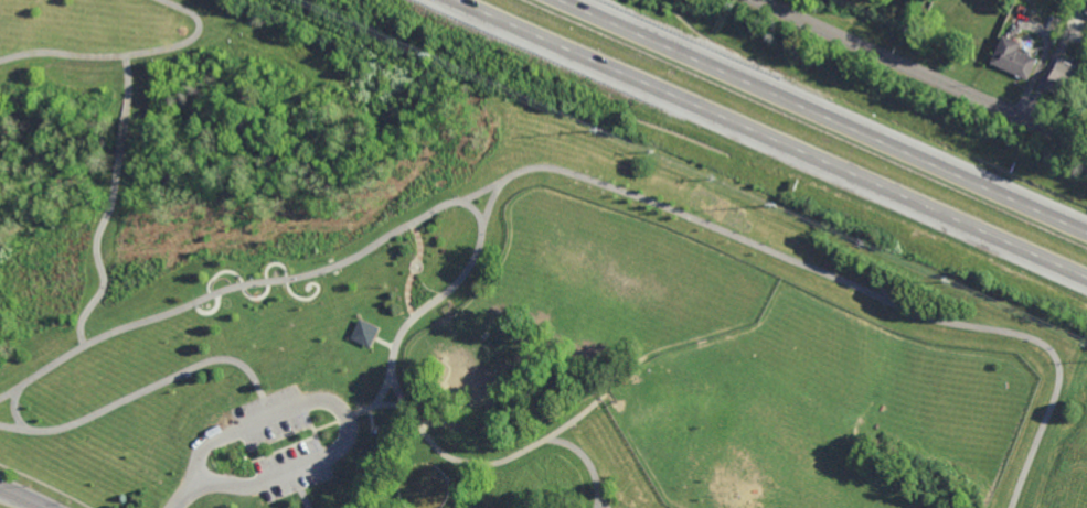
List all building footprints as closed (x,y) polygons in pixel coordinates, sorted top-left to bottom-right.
[(927,14),(917,10),(919,3),(929,8),(927,14)] [(1030,79),(992,62),(1005,33),(1023,42),(1020,48),(1040,57),(1030,79)] [(1079,77),(1069,97),(1047,87),(1057,66),(1079,77)] [(352,338),(372,347),(380,327),(360,318),(352,338)]
